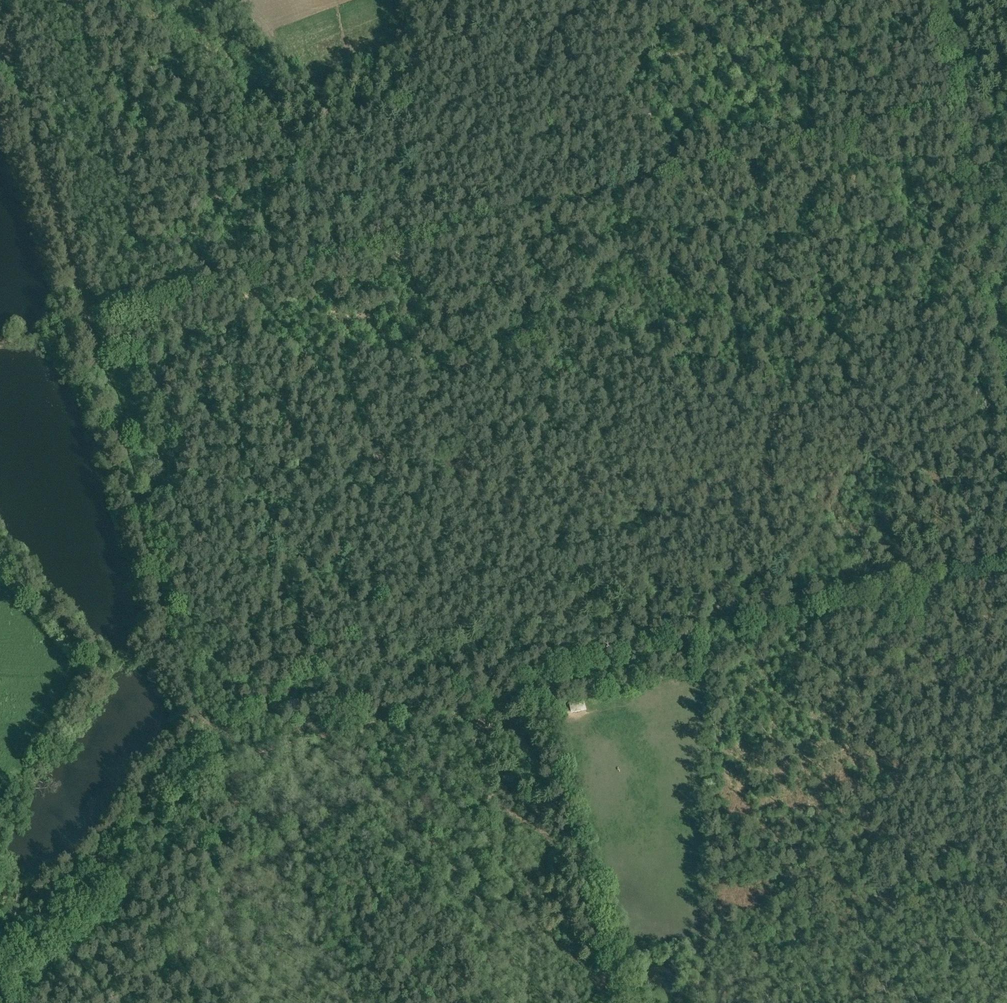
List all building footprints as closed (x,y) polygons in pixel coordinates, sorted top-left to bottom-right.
[(572,706),(574,714),(589,711),(587,702),(572,706)]
